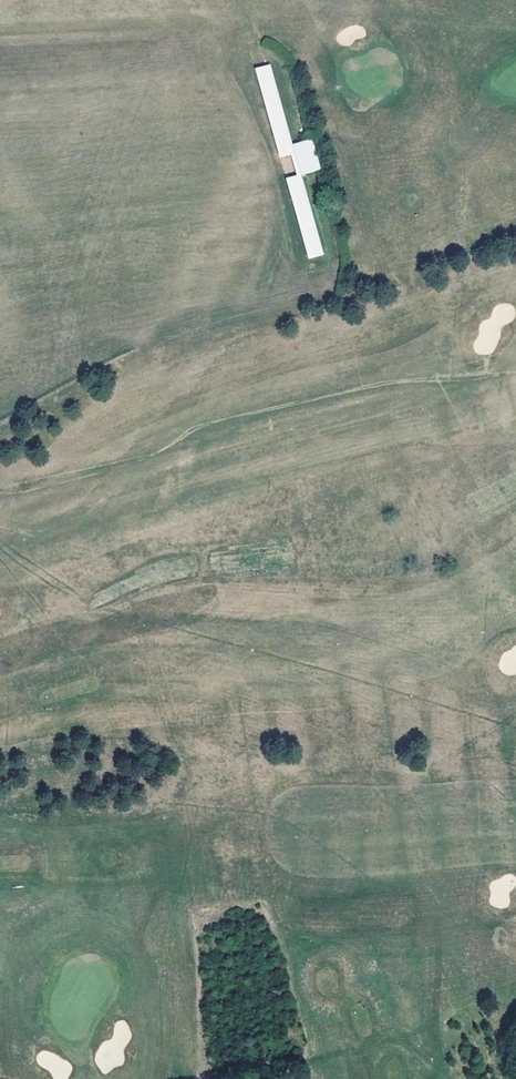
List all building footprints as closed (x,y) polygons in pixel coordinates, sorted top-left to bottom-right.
[(267,62),(252,66),(277,156),(289,152),(295,174),(283,177),(306,257),(320,253),(298,173),(318,167),(309,138),(290,143),(267,62)]
